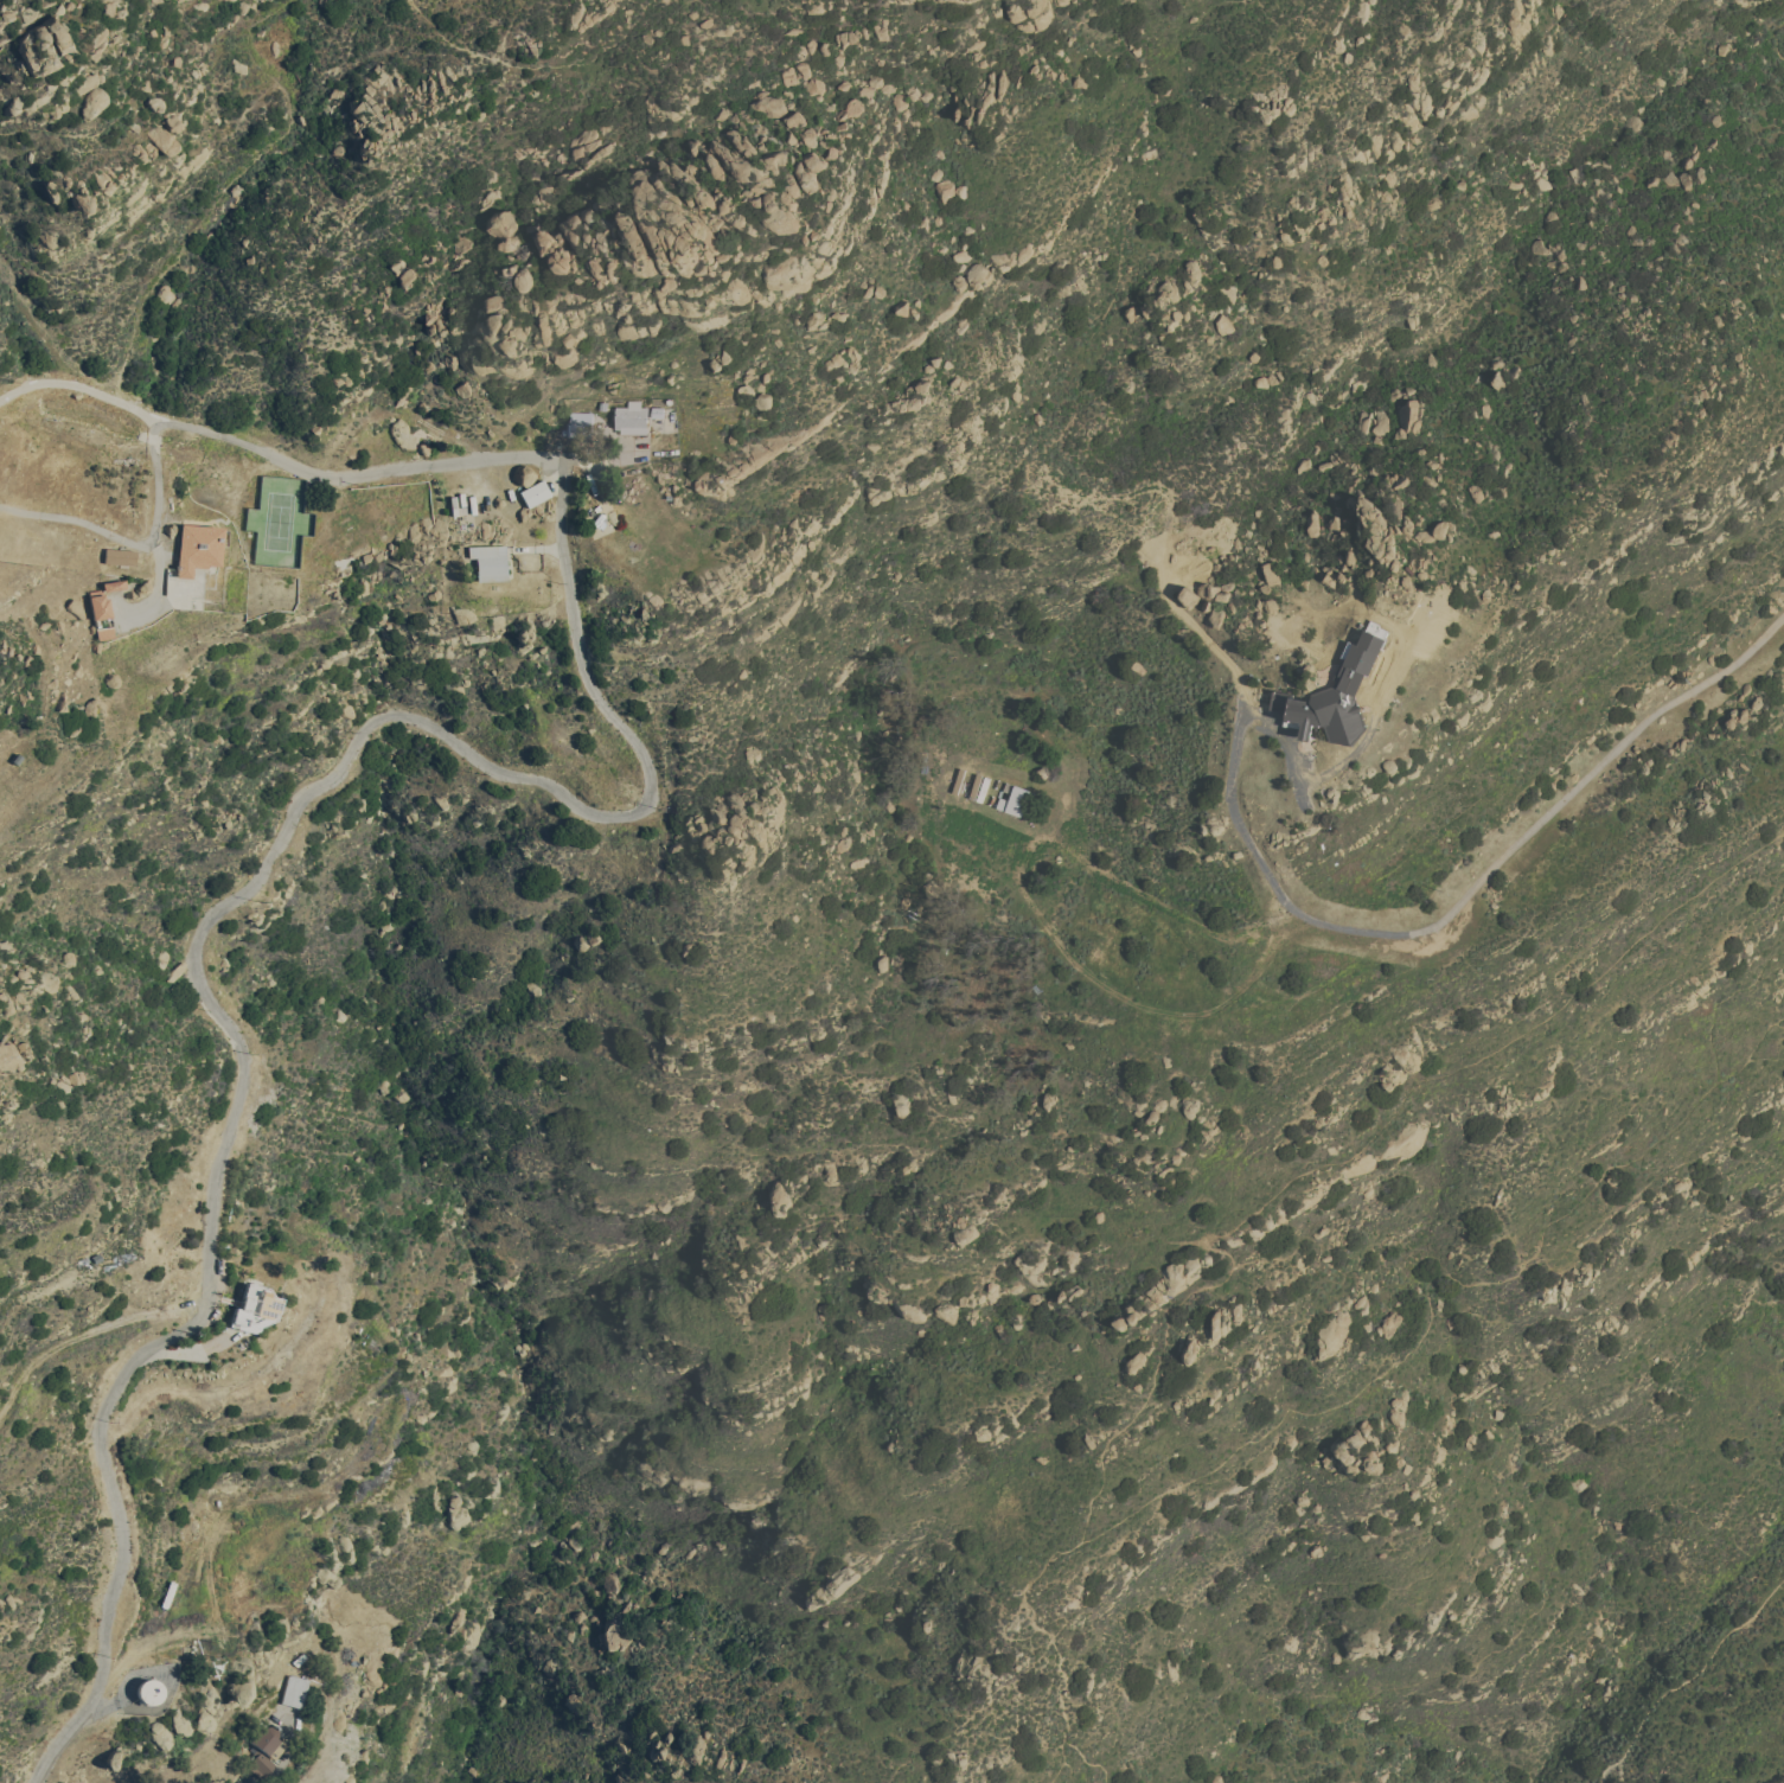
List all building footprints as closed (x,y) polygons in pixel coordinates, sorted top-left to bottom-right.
[(751,94),(750,114),(782,115),(783,95),(751,94)] [(508,218),(507,211),(484,215),(487,230),(509,227),(508,223),(503,225),(502,219),(508,218)] [(645,403),(625,403),(625,407),(614,407),(615,435),(646,434),(645,403)] [(589,413),(567,412),(566,435),(589,436),(589,413)] [(518,490),(525,506),(549,496),(542,479),(518,490)] [(190,577),(191,565),(218,567),(220,526),(177,524),(175,576),(190,577)] [(467,557),(474,557),(475,580),(505,580),(504,545),(466,545),(467,557)] [(133,565),(134,550),(104,548),(103,563),(133,565)] [(125,588),(123,579),(102,582),(103,591),(125,588)] [(88,591),(96,640),(113,637),(104,588),(88,591)] [(1323,728),(1322,729),(1321,727),(1315,726),(1312,742),(1296,740),(1297,730),(1279,728),(1283,712),(1270,710),(1273,690),(1293,694),(1292,697),(1309,699),(1310,694),(1313,692),(1312,691),(1331,683),(1336,672),(1338,673),(1350,647),(1354,648),(1361,633),(1383,644),(1369,677),(1363,675),(1354,696),(1356,695),(1368,728),(1353,748),(1328,742),(1323,728)] [(1021,817),(996,807),(999,797),(1009,800),(1010,797),(1008,795),(1009,792),(1002,791),(1005,781),(1029,791),(1021,817)] [(232,1328),(256,1332),(259,1320),(273,1323),(278,1297),(268,1295),(269,1287),(241,1281),(232,1328)] [(299,1708),(307,1679),(287,1673),(279,1703),(299,1708)] [(157,1677),(135,1681),(139,1705),(161,1701),(157,1677)] [(283,1747),(264,1726),(246,1743),(255,1752),(244,1763),(259,1779),(274,1764),(270,1759),(283,1747)]
